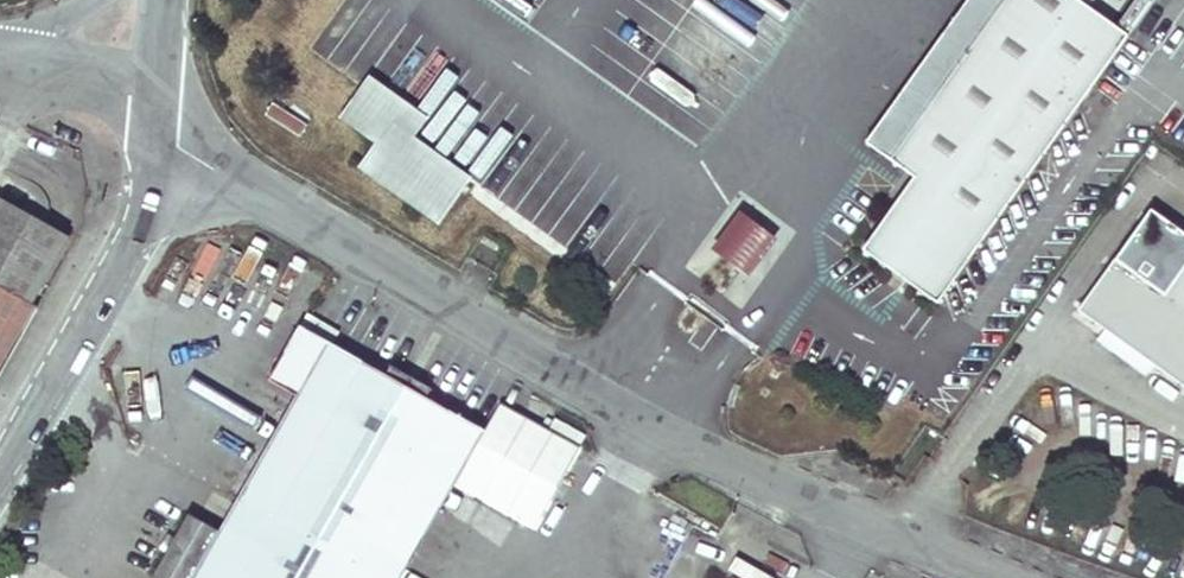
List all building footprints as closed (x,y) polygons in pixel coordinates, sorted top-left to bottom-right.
[(870,144),(915,176),(862,251),(937,303),(1126,36),(1077,0),(973,0),(870,144)] [(718,76),(709,90),(716,94),(725,81),(718,76)] [(383,130),(358,169),(437,221),(462,182),(383,130)] [(33,306),(70,238),(0,198),(0,287),(33,306)] [(743,209),(715,247),(750,274),(779,236),(743,209)] [(1150,212),(1079,310),(1105,329),(1152,363),(1183,386),(1183,237),(1150,212)] [(38,308),(33,306),(0,287),(0,375),(38,308)] [(1152,363),(1105,329),(1098,339),(1145,372),(1152,363)] [(495,413),(474,402),(463,423),(327,344),(220,534),(188,516),(153,577),(402,577),(495,413)]
